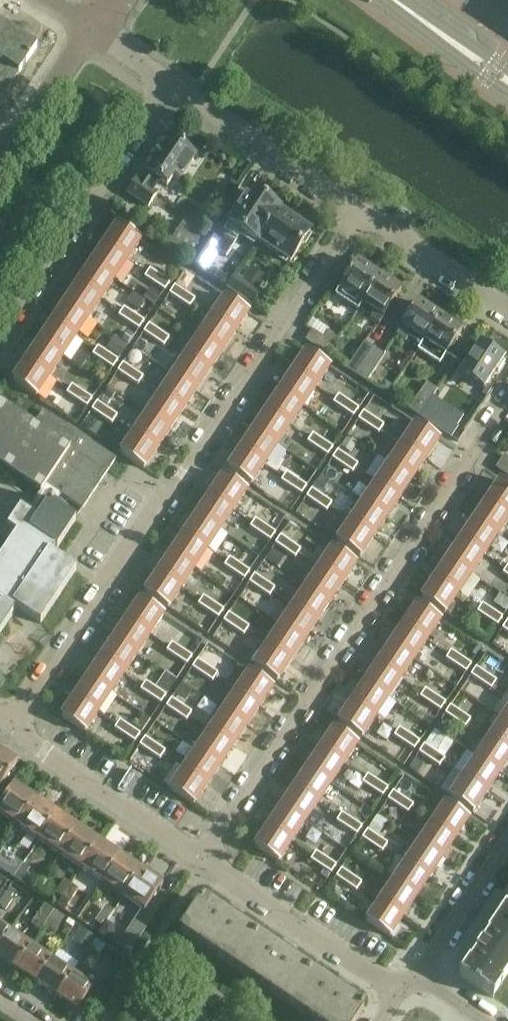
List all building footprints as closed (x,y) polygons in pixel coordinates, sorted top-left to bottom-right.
[(37,48),(0,23),(0,102),(37,48)] [(127,194),(149,208),(157,196),(153,194),(161,183),(168,188),(175,177),(181,182),(198,156),(168,137),(145,173),(146,173),(139,185),(134,182),(127,194)] [(189,264),(205,275),(219,253),(226,258),(240,235),(257,246),(279,214),(280,212),(251,192),(224,233),(226,234),(220,243),(208,235),(206,237),(192,259),(189,264)] [(279,214),(257,246),(258,247),(259,246),(289,265),(309,234),(279,214)] [(192,259),(206,237),(184,222),(169,244),(192,259)] [(142,242),(117,226),(104,246),(129,262),(142,242)] [(91,265),(116,282),(129,262),(104,246),(91,265)] [(358,312),(362,307),(381,278),(358,263),(339,292),(335,296),(358,312)] [(78,284),(103,301),(116,282),(91,265),(78,284)] [(154,285),(160,277),(150,270),(144,278),(154,285)] [(235,275),(226,289),(252,306),(261,293),(235,275)] [(164,292),(170,284),(160,277),(154,285),(164,292)] [(370,319),(379,325),(382,320),(401,292),(381,278),(362,307),(373,314),(370,319)] [(65,304),(90,321),(103,301),(78,284),(65,304)] [(174,287),(169,295),(179,302),(185,293),(174,287)] [(185,293),(179,302),(190,309),(195,300),(185,293)] [(248,314),(224,297),(210,317),(235,334),(248,314)] [(423,343),(440,318),(418,303),(396,337),(405,343),(410,335),(423,343)] [(52,323),(77,340),(90,321),(65,304),(52,323)] [(128,324),(134,315),(124,309),(118,317),(128,324)] [(139,331),(144,322),(134,315),(128,324),(139,331)] [(197,337),(222,353),(235,334),(210,317),(197,337)] [(461,332),(442,319),(440,318),(423,343),(418,351),(440,365),(445,358),(461,332)] [(39,343),(64,359),(77,340),(52,323),(39,343)] [(149,325),(143,334),(153,341),(159,332),(149,325)] [(328,332),(324,338),(312,331),(305,342),(327,356),(339,339),(328,332)] [(127,332),(122,340),(128,345),(134,336),(127,332)] [(159,332),(153,341),(164,348),(170,339),(159,332)] [(141,337),(133,350),(143,357),(152,344),(141,337)] [(184,356),(209,372),(222,353),(197,337),(184,356)] [(117,340),(110,351),(119,358),(127,347),(117,340)] [(26,362),(51,378),(64,359),(39,343),(26,362)] [(357,376),(375,349),(365,343),(347,370),(357,376)] [(480,345),(459,375),(468,381),(483,391),(497,371),(499,372),(505,364),(502,362),(503,361),(480,345)] [(102,363),(108,354),(98,347),(92,356),(102,363)] [(358,377),(367,383),(385,356),(376,350),(375,349),(357,376),(358,377)] [(331,369),(306,352),(293,372),(318,389),(331,369)] [(112,370),(118,361),(108,354),(102,363),(112,370)] [(171,375),(196,392),(209,372),(184,356),(171,375)] [(51,378),(26,362),(13,382),(38,398),(51,378)] [(123,364),(117,373),(127,380),(133,371),(123,364)] [(133,371),(127,380),(138,387),(144,378),(133,371)] [(318,389),(293,372),(280,391),(305,408),(318,389)] [(158,395),(183,411),(196,392),(171,375),(158,395)] [(383,383),(379,389),(387,394),(392,387),(386,383),(383,383)] [(427,384),(409,411),(420,418),(427,407),(437,391),(427,384)] [(76,402),(82,393),(72,386),(66,395),(76,402)] [(491,391),(486,388),(482,396),(486,398),(491,391)] [(111,401),(115,394),(108,389),(104,396),(111,401)] [(353,418),(359,409),(369,395),(361,389),(351,404),(349,403),(343,411),(353,418)] [(305,408),(280,391),(267,411),(292,427),(305,408)] [(87,409),(93,400),(82,393),(76,402),(87,409)] [(145,414),(170,431),(183,411),(158,395),(145,414)] [(343,411),(349,403),(338,396),(333,405),(343,411)] [(77,571),(52,554),(55,549),(57,550),(76,522),(54,508),(61,497),(82,511),(116,461),(43,412),(34,426),(0,403),(0,468),(40,495),(27,513),(20,509),(7,529),(16,534),(0,558),(0,636),(13,616),(12,614),(16,609),(41,625),(77,571)] [(97,403),(91,412),(101,419),(107,410),(97,403)] [(458,428),(427,407),(420,418),(451,439),(458,428)] [(107,410),(101,419),(112,426),(118,417),(107,410)] [(292,427),(267,411),(254,430),(279,447),(292,427)] [(363,412),(358,421),(368,428),(374,419),(363,412)] [(133,433),(157,450),(170,431),(145,414),(133,433)] [(339,416),(334,425),(342,430),(348,422),(339,416)] [(374,419),(368,428),(378,435),(384,426),(374,419)] [(439,441),(414,424),(401,444),(425,461),(439,441)] [(279,447),(254,430),(241,450),(266,466),(279,447)] [(119,453),(144,469),(157,450),(133,433),(119,453)] [(317,450),(323,441),(313,434),(307,443),(317,450)] [(348,438),(341,448),(351,455),(358,445),(348,438)] [(327,457),(333,448),(323,441),(317,450),(327,457)] [(388,463),(412,480),(425,461),(401,444),(388,463)] [(228,470),(253,486),(266,466),(241,450),(228,470)] [(338,451),(332,460),(342,467),(348,458),(338,451)] [(495,469),(507,478),(507,459),(504,456),(495,469)] [(348,458),(342,467),(352,474),(358,465),(348,458)] [(314,460),(309,467),(314,471),(319,463),(314,460)] [(375,483),(400,499),(412,480),(388,463),(375,483)] [(291,489),(297,480),(286,474),(280,482),(291,489)] [(248,493),(223,476),(210,496),(235,513),(248,493)] [(291,489),(301,496),(307,487),(297,480),(291,489)] [(500,482),(487,502),(507,516),(507,487),(500,482)] [(362,502),(387,519),(400,499),(375,483),(362,502)] [(320,496),(312,490),(306,499),(316,506),(322,497),(320,496)] [(197,516),(222,532),(235,513),(210,496),(197,516)] [(322,497),(316,506),(326,513),(332,504),(322,497)] [(349,521),(374,538),(387,519),(362,502),(349,521)] [(499,538),(507,524),(507,516),(487,502),(474,521),(499,538)] [(184,535),(209,552),(222,532),(197,516),(184,535)] [(260,536),(266,527),(255,520),(249,529),(260,536)] [(335,541),(360,558),(374,538),(349,521),(335,541)] [(461,541),(486,557),(499,538),(474,521),(461,541)] [(270,543),(276,534),(266,527),(260,536),(270,543)] [(171,554),(196,571),(209,552),(184,535),(171,554)] [(280,537),(275,545),(285,552),(291,544),(280,537)] [(448,560),(473,577),(486,557),(461,541),(448,560)] [(291,544),(285,552),(295,559),(301,550),(291,544)] [(356,564),(331,548),(317,568),(342,585),(356,564)] [(283,557),(272,550),(266,560),(276,567),(283,557)] [(158,574),(183,591),(196,571),(171,554),(158,574)] [(234,574),(240,565),(229,559),(223,567),(234,574)] [(435,579),(460,596),(460,595),(468,601),(480,582),(472,577),(473,577),(448,560),(435,579)] [(244,581),(250,572),(240,565),(234,574),(244,581)] [(305,587),(329,604),(342,585),(317,568),(305,587)] [(145,594),(170,611),(183,591),(158,574),(145,594)] [(255,575),(249,584),(259,591),(265,582),(255,575)] [(421,599),(446,616),(460,596),(435,579),(421,599)] [(265,582),(259,591),(269,598),(275,589),(265,582)] [(292,607),(317,623),(329,604),(305,587),(292,607)] [(208,613),(214,604),(203,597),(197,606),(208,613)] [(165,617),(140,600),(127,620),(152,637),(165,617)] [(224,611),(214,604),(208,613),(211,615),(218,620),(224,611)] [(487,620),(493,612),(482,605),(477,614),(487,620)] [(442,622),(417,606),(404,626),(429,642),(442,622)] [(279,626),(304,643),(317,623),(292,607),(279,626)] [(497,627),(503,619),(493,612),(487,620),(497,627)] [(229,614),(223,623),(233,630),(239,621),(229,614)] [(114,640),(139,656),(152,637),(127,620),(114,640)] [(239,621),(233,630),(243,637),(249,628),(239,621)] [(266,645),(291,662),(304,643),(279,626),(266,645)] [(437,649),(428,643),(429,642),(404,626),(391,645),(416,662),(416,661),(425,667),(437,649)] [(201,643),(193,638),(186,647),(194,653),(201,643)] [(101,659),(126,676),(139,656),(114,640),(101,659)] [(180,649),(172,644),(166,652),(174,658),(176,659),(182,650),(180,649)] [(252,665),(277,682),(291,662),(266,645),(252,665)] [(378,664),(403,681),(416,662),(391,645),(378,664)] [(176,659),(187,666),(193,657),(191,657),(182,650),(176,659)] [(456,667),(461,658),(451,651),(445,660),(456,667)] [(466,674),(472,665),(461,658),(456,667),(466,674)] [(88,678),(113,695),(126,676),(101,659),(88,678)] [(205,666),(197,661),(191,669),(202,676),(208,668),(205,666)] [(365,684),(390,700),(403,681),(378,664),(365,684)] [(208,668),(202,676),(212,683),(218,675),(208,668)] [(476,668),(470,677),(481,684),(487,675),(476,668)] [(273,688),(248,672),(234,692),(259,708),(273,688)] [(167,697),(177,681),(165,673),(155,689),(156,690),(167,697)] [(497,682),(495,681),(487,675),(481,684),(491,691),(497,682)] [(75,698),(100,714),(113,695),(88,678),(75,698)] [(143,687),(140,691),(150,698),(156,690),(155,689),(146,683),(143,687)] [(471,697),(477,688),(469,683),(464,692),(471,697)] [(352,703),(377,720),(390,700),(365,684),(352,703)] [(156,690),(150,698),(161,705),(164,701),(167,697),(156,690)] [(430,706),(435,697),(425,690),(419,698),(430,706)] [(221,711),(246,728),(259,708),(234,692),(221,711)] [(440,713),(446,704),(435,697),(430,706),(440,713)] [(100,714),(75,698),(62,718),(86,734),(100,714)] [(182,706),(171,699),(165,708),(176,715),(182,706)] [(339,723),(363,740),(377,720),(352,703),(339,723)] [(182,706),(176,715),(186,722),(192,713),(182,706)] [(450,707),(444,716),(455,723),(461,714),(456,711),(450,707)] [(209,730),(233,747),(246,728),(221,711),(209,730)] [(461,714),(455,723),(465,729),(471,721),(468,718),(461,714)] [(144,715),(134,730),(141,735),(151,720),(144,715)] [(500,719),(494,729),(488,738),(487,738),(507,752),(507,724),(500,719)] [(114,730),(124,737),(130,728),(120,721),(117,726),(114,730)] [(124,737),(135,744),(141,735),(134,730),(130,728),(124,737)] [(404,745),(409,736),(399,729),(393,738),(404,745)] [(196,750),(221,767),(233,747),(209,730),(196,750)] [(359,746),(334,730),(321,750),(346,766),(359,746)] [(453,744),(439,735),(432,746),(446,755),(453,744)] [(414,751),(420,743),(409,736),(404,745),(414,751)] [(155,745),(145,738),(139,747),(146,752),(149,754),(155,745)] [(499,774),(507,762),(507,752),(487,738),(474,758),(499,774)] [(166,752),(155,745),(149,754),(160,761),(166,752)] [(424,746),(418,754),(429,761),(435,753),(424,746)] [(183,769),(208,786),(221,767),(196,750),(183,769)] [(346,766),(321,750),(308,769),(333,786),(346,766)] [(17,763),(0,752),(0,789),(17,763)] [(435,753),(429,761),(439,768),(445,760),(435,753)] [(461,777),(486,794),(499,774),(474,758),(461,777)] [(208,786),(183,769),(169,789),(194,806),(208,786)] [(333,786),(308,769),(295,788),(320,805),(333,786)] [(372,791),(378,782),(368,775),(362,784),(372,791)] [(448,797),(473,814),(486,794),(461,777),(448,797)] [(383,798),(389,789),(378,782),(372,791),(383,798)] [(0,807),(0,817),(18,829),(36,801),(14,786),(0,807)] [(320,805),(295,788),(282,808),(307,824),(320,805)] [(393,792),(387,801),(398,808),(404,799),(393,792)] [(404,799),(398,808),(408,815),(414,806),(404,799)] [(38,842),(57,815),(36,801),(18,829),(38,842)] [(469,820),(444,803),(430,823),(455,840),(469,820)] [(307,824),(282,808),(269,827),(294,844),(307,824)] [(342,814),(336,823),(346,830),(352,821),(342,814)] [(60,857),(78,829),(57,815),(38,842),(60,857)] [(357,837),(363,828),(352,821),(346,830),(357,837)] [(417,843),(442,860),(455,840),(430,823),(417,843)] [(294,844),(269,827),(255,847),(280,864),(294,844)] [(78,829),(60,857),(80,870),(99,843),(78,829)] [(378,838),(367,831),(362,840),(372,847),(378,838)] [(378,838),(372,847),(382,854),(388,845),(378,838)] [(101,885),(120,857),(99,843),(80,870),(101,885)] [(442,860),(417,843),(412,851),(405,847),(398,857),(398,858),(429,879),(442,860)] [(320,868),(326,859),(316,852),(310,861),(320,868)] [(122,899),(141,871),(120,857),(101,885),(122,899)] [(23,864),(16,859),(11,867),(0,859),(0,870),(14,879),(23,864)] [(331,875),(337,866),(326,859),(320,868),(331,875)] [(416,898),(429,879),(404,862),(392,881),(391,882),(416,898)] [(23,864),(14,879),(21,884),(31,869),(23,864)] [(342,870),(336,878),(346,885),(352,876),(342,870)] [(115,934),(109,942),(117,947),(129,955),(135,946),(165,902),(164,901),(156,896),(163,886),(141,871),(122,899),(141,911),(122,939),(115,934)] [(352,876),(346,885),(356,892),(362,883),(352,876)] [(61,898),(71,884),(64,879),(54,893),(61,898)] [(378,901),(403,918),(416,898),(391,882),(378,901)] [(71,884),(61,898),(69,903),(78,889),(71,884)] [(6,911),(13,900),(0,892),(0,907),(6,911)] [(403,918),(378,901),(365,921),(390,938),(403,918)] [(235,969),(256,938),(202,902),(181,933),(235,969)] [(54,911),(45,905),(31,926),(41,932),(54,911)] [(105,907),(95,922),(102,928),(106,922),(113,912),(105,907)] [(54,933),(65,918),(55,912),(45,927),(54,933)] [(459,976),(493,999),(507,977),(507,914),(493,937),(488,934),(487,935),(488,935),(482,945),(481,945),(475,954),(476,955),(469,964),(468,964),(472,967),(465,979),(459,975),(459,976)] [(10,933),(0,926),(0,948),(10,933)] [(81,928),(72,942),(87,952),(96,939),(81,928)] [(31,946),(10,933),(0,948),(0,960),(15,970),(31,946)] [(289,1006),(310,974),(256,938),(235,969),(289,1006)] [(96,941),(90,949),(99,955),(105,947),(96,941)] [(36,984),(52,960),(31,946),(15,970),(36,984)] [(52,960),(36,984),(57,998),(73,974),(52,960)] [(79,965),(73,974),(57,998),(78,1012),(83,1004),(92,1010),(109,985),(100,979),(79,965)] [(363,1010),(310,974),(289,1006),(312,1020),(356,1020),(363,1010)]
